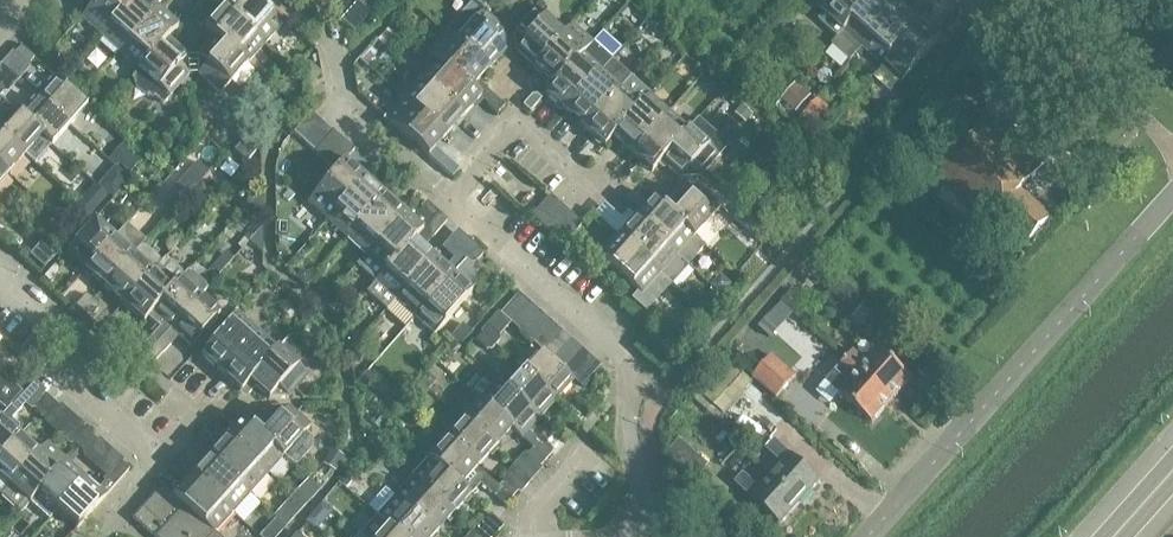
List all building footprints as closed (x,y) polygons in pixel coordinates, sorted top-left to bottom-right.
[(83,18),(101,34),(131,0),(95,0),(81,16),(83,18)] [(101,34),(120,51),(157,10),(146,0),(131,0),(101,34)] [(254,0),(227,0),(222,6),(263,43),(280,24),(254,0)] [(814,3),(825,13),(819,20),(838,37),(872,0),(817,0),(814,3)] [(838,37),(832,44),(851,61),(863,48),(901,6),(894,0),(872,0),(838,37)] [(863,48),(882,65),(920,23),(919,23),(923,17),(922,16),(931,7),(923,0),(922,0),(912,11),(905,4),(902,8),(901,6),(863,48)] [(504,29),(482,10),(472,1),(445,31),(487,69),(505,49),(504,29)] [(263,43),(222,6),(204,26),(246,63),(263,43)] [(516,48),(535,66),(571,24),(570,23),(562,33),(533,8),(514,29),(516,48)] [(157,10),(120,51),(139,68),(172,32),(176,27),(157,10)] [(948,32),(960,18),(953,12),(943,23),(944,28),(948,32)] [(920,23),(882,65),(902,83),(939,41),(920,23)] [(571,24),(535,66),(554,82),(545,92),(546,93),(591,41),(571,24)] [(246,63),(204,26),(213,35),(196,54),(198,73),(219,92),(246,63)] [(394,35),(387,29),(377,40),(384,46),(394,35)] [(487,69),(445,31),(428,50),(480,96),(497,112),(504,105),(494,96),(477,80),(487,69)] [(186,54),(174,44),(168,38),(173,32),(172,32),(139,68),(131,77),(135,88),(148,100),(155,100),(161,105),(169,95),(187,74),(186,54)] [(591,41),(546,93),(565,110),(611,58),(591,41)] [(29,61),(33,56),(20,44),(14,52),(24,62),(29,61)] [(369,47),(358,59),(370,70),(381,58),(369,47)] [(480,96),(428,50),(427,51),(438,60),(421,79),(462,116),(480,96)] [(584,127),(630,76),(611,58),(565,110),(584,127)] [(87,104),(55,75),(37,95),(69,124),(87,104)] [(630,76),(584,127),(603,144),(649,93),(630,76)] [(462,116),(421,79),(404,98),(445,135),(462,116)] [(732,97),(723,89),(714,100),(722,107),(732,97)] [(649,93),(603,144),(605,145),(614,135),(632,151),(669,110),(649,93)] [(797,102),(786,93),(783,96),(793,106),(797,102)] [(529,111),(541,98),(536,94),(531,94),(522,104),(529,111)] [(69,124),(37,95),(20,115),(52,143),(69,124)] [(445,135),(404,98),(386,118),(428,155),(445,135)] [(20,115),(10,106),(0,117),(0,132),(24,154),(41,135),(51,144),(52,143),(20,115)] [(669,110),(632,151),(651,169),(688,128),(669,110)] [(292,132),(302,141),(321,120),(311,111),(292,132)] [(998,112),(939,176),(930,186),(941,195),(950,186),(969,204),(965,207),(969,211),(973,207),(991,224),(997,218),(1028,247),(1054,219),(1022,190),(1050,160),(998,112)] [(688,128),(651,169),(653,170),(661,160),(680,177),(698,177),(727,145),(697,118),(689,128),(688,128)] [(302,141),(312,150),(331,129),(321,120),(302,141)] [(312,150),(324,160),(342,139),(331,129),(312,150)] [(0,132),(0,167),(7,173),(24,154),(0,132)] [(334,169),(343,159),(353,148),(342,139),(324,160),(334,169)] [(114,156),(134,167),(141,155),(121,144),(114,156)] [(326,218),(363,177),(343,159),(334,169),(306,201),(326,218)] [(442,161),(438,165),(452,177),(458,169),(448,160),(442,161)] [(118,168),(87,186),(97,202),(128,184),(118,168)] [(326,218),(326,219),(345,236),(382,195),(363,177),(326,218)] [(680,187),(669,199),(664,205),(654,196),(653,197),(694,236),(721,205),(700,186),(680,187)] [(531,214),(541,223),(561,203),(550,193),(531,214)] [(382,195),(345,236),(364,253),(401,212),(382,195)] [(694,236),(653,197),(635,217),(688,265),(705,247),(693,236),(694,236)] [(541,223),(552,233),(571,212),(561,203),(541,223)] [(401,212),(364,253),(366,254),(356,265),(374,281),(412,239),(421,229),(401,212)] [(432,234),(445,220),(437,212),(421,229),(428,235),(432,234)] [(582,222),(571,212),(552,233),(563,243),(582,222)] [(688,265),(635,217),(618,236),(671,285),(688,265)] [(93,219),(65,251),(85,269),(113,237),(93,219)] [(104,286),(132,254),(145,241),(125,223),(113,237),(85,269),(104,286)] [(671,285),(618,236),(600,256),(639,292),(632,300),(646,313),(671,285)] [(412,239),(374,281),(375,282),(366,293),(386,311),(396,299),(394,297),(431,256),(412,239)] [(463,258),(475,246),(467,240),(459,249),(459,254),(463,258)] [(132,254),(104,286),(123,303),(161,262),(142,245),(133,255),(132,254)] [(473,261),(482,252),(475,246),(463,258),(468,263),(473,261)] [(394,297),(396,299),(413,314),(450,273),(431,256),(394,297)] [(161,262),(123,303),(142,321),(183,275),(165,258),(161,262)] [(58,269),(53,264),(42,276),(49,283),(58,273),(58,269)] [(163,322),(149,338),(155,337),(159,341),(160,342),(171,329),(170,328),(199,296),(200,297),(208,288),(188,270),(183,275),(142,321),(143,321),(152,311),(163,322)] [(450,273),(413,314),(433,332),(470,291),(450,273)] [(849,320),(867,301),(842,279),(825,298),(849,320)] [(500,312),(510,321),(529,300),(519,291),(500,312)] [(81,312),(92,299),(89,296),(83,296),(74,306),(81,312)] [(199,296),(170,328),(171,329),(160,342),(159,341),(147,354),(154,360),(164,349),(177,334),(190,346),(219,314),(200,297),(199,296)] [(87,318),(97,308),(97,303),(92,299),(81,312),(87,318)] [(510,321),(521,331),(540,310),(529,300),(510,321)] [(521,331),(532,341),(551,319),(540,310),(521,331)] [(200,354),(223,375),(261,334),(237,313),(200,354)] [(541,350),(542,350),(561,329),(551,319),(532,341),(541,350)] [(495,343),(499,339),(498,333),(489,325),(482,332),(495,343)] [(119,346),(124,340),(131,333),(126,329),(121,330),(112,340),(119,346)] [(542,350),(553,360),(572,339),(561,329),(542,350)] [(495,343),(482,332),(476,339),(486,347),(491,347),(495,343)] [(261,334),(223,375),(240,390),(248,381),(255,386),(284,354),(261,334)] [(140,347),(147,354),(159,341),(155,337),(149,338),(140,347)] [(30,339),(19,351),(42,370),(52,359),(30,339)] [(583,348),(572,339),(553,360),(564,369),(583,348)] [(661,342),(652,352),(665,364),(674,353),(661,342)] [(293,343),(284,354),(255,386),(268,397),(287,397),(307,374),(295,364),(298,360),(293,343)] [(541,350),(524,369),(555,398),(573,378),(564,369),(553,360),(541,350)] [(854,352),(846,360),(893,402),(913,380),(880,351),(868,364),(854,352)] [(778,397),(797,375),(774,355),(755,376),(778,397)] [(893,402),(846,360),(839,368),(854,381),(841,395),(873,424),(893,402)] [(731,401),(740,392),(755,407),(752,409),(771,427),(784,412),(766,394),(731,363),(717,379),(712,384),(731,401)] [(524,369),(506,389),(538,417),(555,398),(524,369)] [(19,389),(6,377),(0,385),(0,404),(3,407),(19,389)] [(480,398),(479,399),(545,458),(551,452),(541,442),(536,442),(535,441),(536,438),(526,430),(538,417),(506,389),(490,407),(480,398)] [(40,413),(51,400),(44,393),(36,403),(35,409),(40,413)] [(479,399),(462,418),(494,447),(510,429),(520,438),(520,437),(531,447),(528,451),(528,455),(538,465),(545,458),(479,399)] [(49,417),(58,406),(51,400),(40,413),(44,417),(49,417)] [(19,436),(16,433),(19,429),(19,426),(12,419),(18,413),(10,406),(0,417),(0,457),(19,436)] [(310,426),(289,407),(269,408),(253,426),(243,417),(242,418),(283,456),(293,465),(297,466),(311,451),(312,439),(305,432),(310,426)] [(283,456),(242,418),(225,437),(266,475),(283,456)] [(462,418),(445,437),(476,466),(494,447),(462,418)] [(725,462),(738,448),(725,436),(725,434),(715,425),(702,440),(711,448),(711,449),(725,462)] [(78,447),(90,434),(83,428),(74,438),(74,443),(78,447)] [(88,451),(97,441),(90,434),(78,447),(82,451),(88,451)] [(38,453),(19,436),(0,457),(0,493),(1,494),(38,453)] [(266,475),(225,437),(208,456),(249,494),(266,475)] [(445,437),(427,457),(459,485),(470,473),(504,503),(510,497),(497,485),(496,485),(476,467),(476,466),(445,437)] [(695,478),(708,464),(679,439),(667,453),(695,478)] [(784,466),(773,479),(801,504),(820,482),(774,440),(766,449),(784,466)] [(43,486),(66,460),(47,442),(38,453),(1,494),(18,509),(27,499),(29,502),(43,486)] [(249,494),(208,456),(191,475),(232,513),(249,494)] [(459,485),(427,457),(426,458),(427,459),(411,477),(452,513),(469,494),(459,485)] [(66,460),(29,502),(30,502),(39,492),(57,509),(86,478),(66,460)] [(86,478),(57,509),(77,527),(106,495),(117,482),(129,469),(122,463),(98,489),(86,478)] [(781,526),(801,504),(773,479),(762,490),(744,474),(735,484),(781,526)] [(191,475),(172,495),(182,504),(218,536),(219,536),(214,532),(232,513),(191,475)] [(452,513),(411,477),(394,496),(435,533),(452,513)] [(501,480),(497,485),(510,497),(517,489),(507,480),(501,480)] [(161,485),(160,486),(151,496),(173,515),(182,504),(172,495),(161,485)] [(173,515),(151,496),(141,507),(162,526),(173,515)] [(394,496),(376,515),(386,523),(401,536),(431,536),(435,533),(394,496)] [(162,526),(153,536),(218,536),(182,504),(173,515),(162,526)] [(162,526),(141,507),(132,517),(153,536),(162,526)] [(503,525),(496,519),(490,513),(486,518),(486,523),(496,532),(503,525)] [(373,536),(401,536),(386,523),(373,536)]
